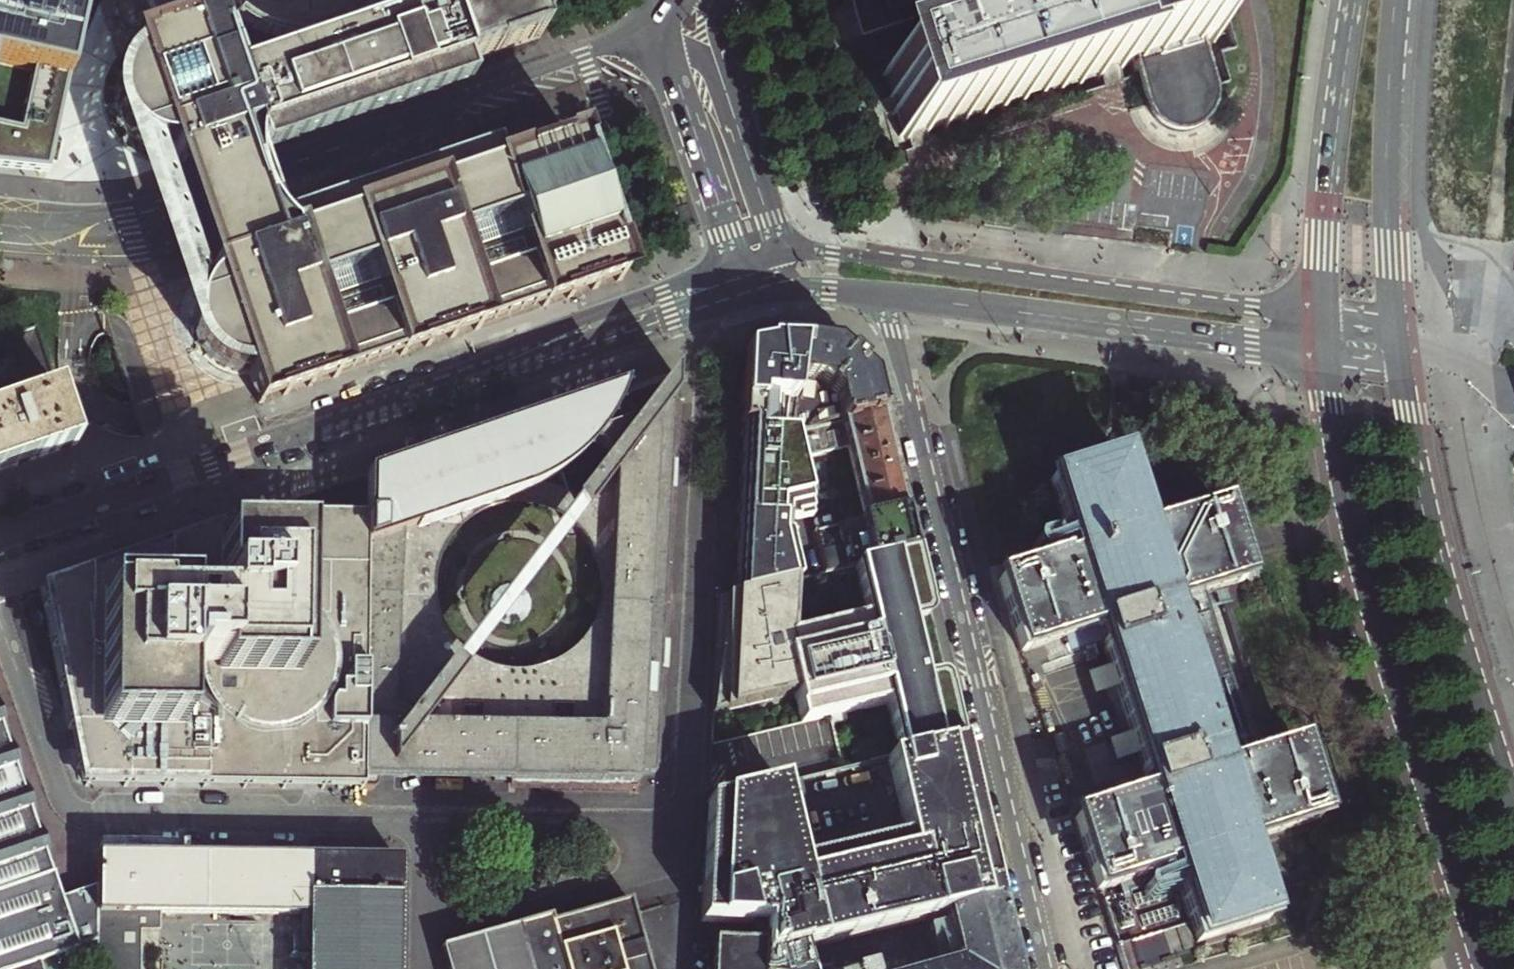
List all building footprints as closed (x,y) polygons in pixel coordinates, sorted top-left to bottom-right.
[(42,178),(63,81),(80,0),(2,0),(0,9),(0,68),(0,67),(42,76),(29,138),(0,132),(0,173),(42,178)] [(378,1),(369,12),(366,15),(360,21),(358,19),(354,22),(356,25),(344,32),(339,34),(331,38),(330,35),(325,37),(326,40),(313,43),(310,43),(299,45),(299,41),(294,41),(294,45),(284,44),(274,42),(266,40),(267,36),(263,35),(262,39),(254,36),(248,32),(242,29),(240,27),(236,24),(239,20),(236,19),(221,39),(213,16),(135,43),(139,56),(132,61),(126,66),(121,74),(117,82),(115,90),(114,99),(115,107),(117,115),(120,123),(125,131),(131,137),(137,142),(145,146),(154,149),(158,150),(163,151),(171,150),(175,162),(182,159),(189,181),(194,197),(199,209),(202,220),(205,226),(208,236),(218,264),(210,267),(214,279),(208,283),(205,286),(201,290),(196,297),(192,305),(190,313),(189,322),(190,331),(192,338),(195,347),(200,354),(207,361),(209,363),(213,365),(220,369),(229,372),(238,373),(246,372),(257,404),(412,351),(621,279),(597,210),(588,213),(583,197),(592,194),(574,142),(497,169),(491,150),(283,221),(279,210),(267,173),(261,154),(468,84),(462,64),(538,38),(525,0),(377,0),(378,1)] [(1083,7),(884,76),(903,133),(906,133),(1103,67),(1128,58),(1145,105),(1149,112),(1152,117),(1155,122),(1159,125),(1163,128),(1167,130),(1175,133),(1182,134),(1187,133),(1193,132),(1198,130),(1203,128),(1208,124),(1212,118),(1215,112),(1217,106),(1219,99),(1218,93),(1207,61),(1200,42),(1215,37),(1202,0),(1081,0),(1083,7)] [(895,8),(900,26),(902,28),(986,0),(894,0),(895,8)] [(800,340),(763,339),(742,350),(733,552),(731,596),(798,580),(785,521),(810,517),(798,459),(792,434),(790,430),(800,340)] [(832,345),(800,340),(790,430),(792,434),(879,413),(871,377),(847,358),(832,345)] [(607,419),(614,405),(621,389),(576,404),(365,476),(364,518),(364,548),(361,790),(372,790),(378,784),(379,772),(446,773),(507,774),(507,787),(538,787),(538,792),(636,793),(637,778),(638,761),(662,763),(681,402),(669,401),(670,372),(630,424),(597,435),(602,426),(607,419)] [(56,387),(0,406),(0,471),(12,467),(23,464),(76,445),(56,387)] [(883,428),(879,413),(792,434),(798,459),(846,448),(863,520),(902,511),(900,503),(899,499),(901,499),(894,469),(892,469),(891,466),(883,428)] [(1124,459),(1050,482),(1074,556),(997,580),(1021,654),(1064,640),(1097,629),(1102,645),(1110,668),(1110,670),(1098,673),(1104,691),(1116,687),(1116,689),(1131,734),(1131,735),(1118,739),(1124,757),(1137,754),(1137,755),(1150,796),(1074,820),(1080,839),(1097,893),(1172,868),(1196,942),(1270,919),(1245,842),(1320,819),(1297,747),(1258,760),(1204,595),(1244,583),(1237,561),(1226,528),(1220,510),(1147,533),(1124,459)] [(907,531),(902,511),(863,520),(813,532),(824,574),(853,567),(912,553),(907,531)] [(356,790),(361,790),(364,548),(364,518),(247,517),(159,546),(101,566),(39,587),(40,594),(63,708),(78,781),(356,785),(356,790)] [(921,589),(912,553),(853,567),(865,617),(790,636),(784,612),(806,608),(800,580),(798,580),(731,596),(717,599),(711,704),(711,715),(791,696),(798,724),(885,703),(898,758),(957,743),(947,700),(933,642),(921,589)] [(1102,645),(1097,629),(1064,640),(1069,656),(1102,645)] [(1110,670),(1110,668),(1087,675),(1093,696),(1116,689),(1116,687),(1104,691),(1098,673),(1110,670)] [(39,960),(96,940),(96,914),(96,886),(61,898),(0,718),(0,968),(13,968),(39,960)] [(1118,739),(1131,735),(1131,734),(1108,741),(1115,762),(1137,755),(1137,754),(1124,757),(1118,739)] [(795,867),(777,786),(706,803),(700,921),(761,924),(761,945),(760,960),(799,950),(942,917),(996,904),(985,858),(978,832),(964,771),(957,743),(898,758),(885,761),(904,842),(795,867)] [(96,857),(96,886),(96,914),(96,940),(95,968),(140,968),(141,950),(134,950),(134,933),(141,933),(160,933),(160,915),(307,916),(306,968),(396,968),(397,919),(398,860),(317,859),(96,857)] [(628,902),(533,928),(534,933),(474,949),(473,945),(445,952),(446,956),(450,955),(454,968),(647,968),(628,902)] [(996,904),(942,917),(955,967),(946,968),(1011,968),(996,904)] [(760,960),(761,945),(747,944),(747,931),(714,930),(712,968),(759,968),(760,960)] [(799,950),(760,960),(759,968),(804,968),(799,950)] [(39,960),(13,968),(42,968),(39,960)]
